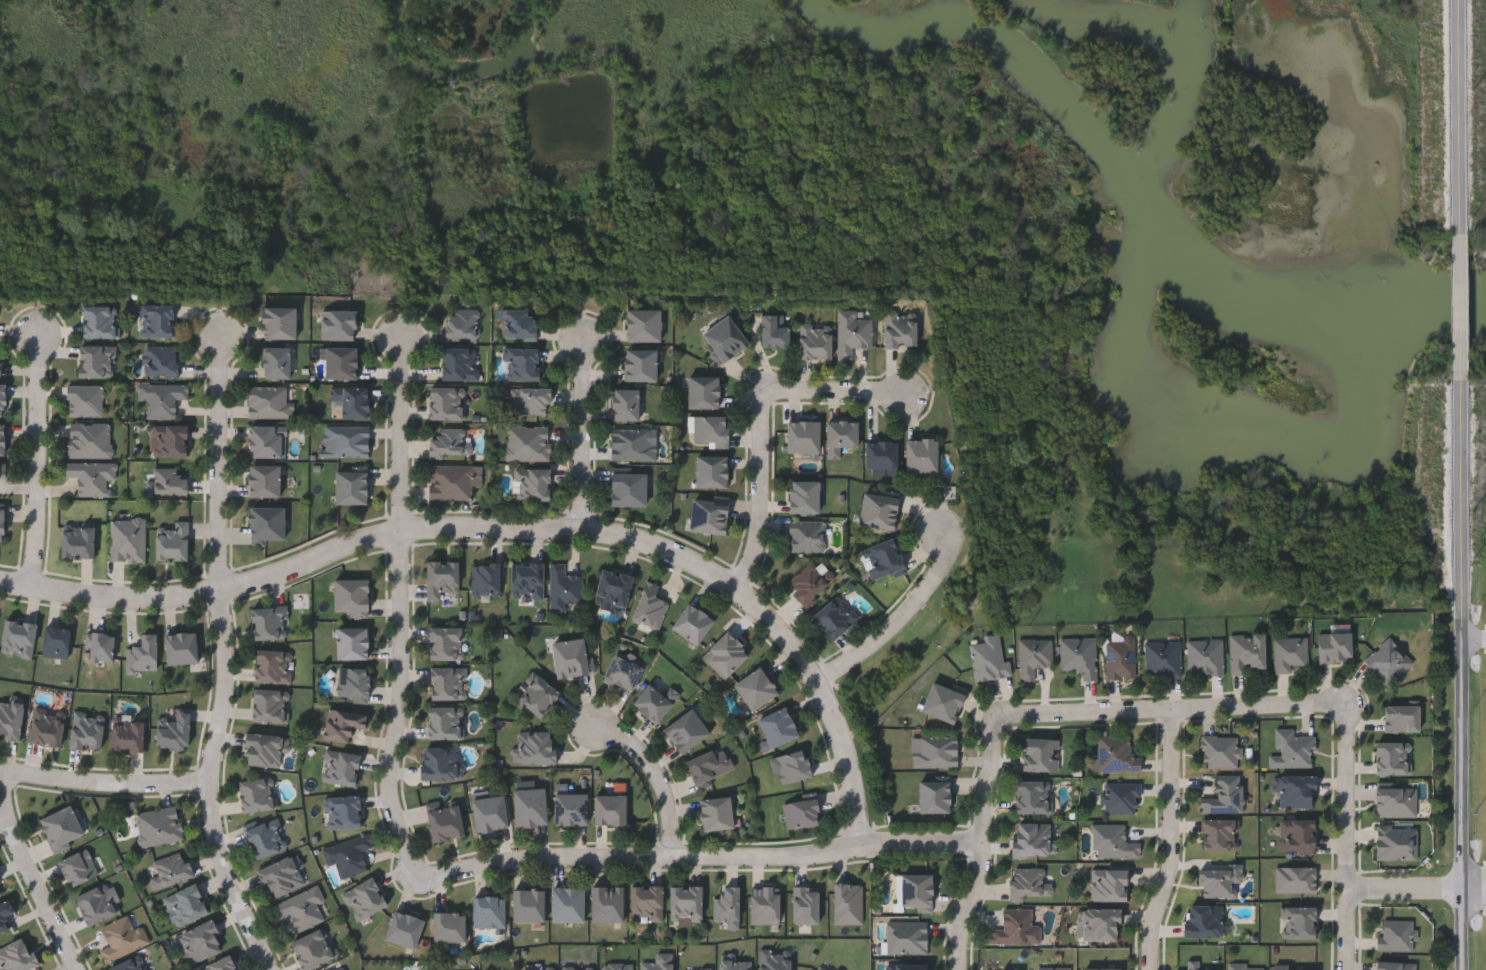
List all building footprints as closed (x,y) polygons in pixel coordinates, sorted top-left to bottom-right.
[(80,337),(80,305),(117,304),(118,337),(80,337)] [(171,337),(139,337),(139,304),(171,304),(171,337)] [(294,338),(261,338),(261,306),(294,306),(294,338)] [(478,339),(446,339),(446,308),(478,308),(478,339)] [(504,308),(534,308),(534,339),(504,339),(504,308)] [(658,308),(658,341),(624,341),(624,308),(658,308)] [(320,309),(353,309),(353,339),(320,339),(320,309)] [(837,312),(871,312),(871,346),(851,346),(851,358),(837,358),(837,312)] [(883,346),(883,312),(914,312),(914,346),(883,346)] [(719,364),(698,335),(727,314),(748,343),(719,364)] [(787,314),(787,347),(761,347),(761,314),(787,314)] [(830,322),(830,357),(798,358),(797,322),(830,322)] [(77,377),(77,345),(114,344),(114,376),(77,377)] [(144,376),(144,345),(177,345),(177,376),(144,376)] [(262,378),(262,347),(289,347),(289,378),(262,378)] [(324,347),(356,347),(356,378),(324,378),(324,347)] [(478,348),(478,379),(442,379),(441,348),(478,348)] [(506,379),(506,348),(537,348),(537,379),(506,379)] [(623,381),(623,349),(655,349),(655,381),(623,381)] [(686,408),(686,375),(718,375),(718,408),(686,408)] [(139,400),(139,382),(188,383),(188,399),(175,399),(175,417),(146,417),(147,400),(139,400)] [(102,416),(66,416),(66,384),(102,384),(102,416)] [(247,416),(247,386),(286,386),(286,404),(293,404),(293,416),(247,416)] [(341,418),(341,399),(331,399),(331,386),(367,386),(367,418),(341,418)] [(464,419),(429,419),(429,387),(464,387),(464,419)] [(548,387),(548,414),(507,414),(507,387),(548,387)] [(611,419),(611,389),(637,389),(637,419),(611,419)] [(693,415),(728,415),(728,442),(693,442),(693,415)] [(786,452),(786,419),(817,419),(817,452),(786,452)] [(825,457),(825,419),(856,419),(856,446),(841,446),(841,457),(825,457)] [(67,457),(67,422),(110,422),(110,457),(67,457)] [(188,456),(154,456),(154,424),(188,424),(188,456)] [(248,456),(248,424),(283,424),(283,456),(248,456)] [(367,456),(330,456),(330,439),(324,439),(324,425),(367,425),(367,456)] [(547,425),(547,460),(506,460),(506,425),(547,425)] [(609,459),(609,427),(655,427),(655,459),(609,459)] [(429,428),(470,428),(470,456),(429,456),(429,428)] [(935,438),(935,471),(904,471),(904,438),(935,438)] [(896,440),(896,473),(864,473),(864,440),(896,440)] [(727,487),(694,487),(694,455),(727,455),(727,487)] [(115,479),(109,479),(109,496),(77,495),(77,476),(64,476),(64,461),(115,462),(115,479)] [(427,498),(428,463),(481,464),(481,485),(469,485),(469,499),(427,498)] [(278,496),(248,496),(248,464),(278,464),(278,496)] [(186,467),(186,493),(152,493),(152,467),(186,467)] [(513,500),(513,467),(548,467),(548,499),(513,500)] [(334,503),(334,469),(366,469),(366,503),(334,503)] [(644,473),(644,506),(608,506),(608,473),(644,473)] [(787,512),(787,479),(816,479),(816,512),(787,512)] [(894,527),(859,526),(859,492),(895,493),(894,527)] [(687,530),(690,498),(727,502),(724,534),(687,530)] [(282,506),(282,539),(267,539),(267,544),(248,544),(248,506),(282,506)] [(144,561),(109,561),(109,518),(144,518),(144,561)] [(787,550),(787,519),(824,519),(824,550),(787,550)] [(174,529),(174,520),(187,520),(187,560),(153,560),(153,529),(174,529)] [(92,556),(61,556),(61,522),(92,522),(92,556)] [(894,537),(904,570),(871,579),(862,547),(894,537)] [(802,605),(784,581),(818,557),(835,582),(802,605)] [(425,560),(457,560),(457,591),(440,591),(440,599),(425,599),(425,560)] [(471,594),(471,562),(501,562),(501,594),(471,594)] [(542,562),(542,596),(510,596),(510,562),(542,562)] [(581,601),(566,601),(565,610),(549,610),(549,562),(564,563),(564,574),(581,574),(581,601)] [(623,609),(592,601),(600,567),(631,574),(623,609)] [(348,615),(348,611),(333,611),(333,578),(367,578),(367,615),(348,615)] [(629,618),(644,580),(658,585),(654,596),(667,601),(657,628),(629,618)] [(832,640),(811,618),(835,593),(857,615),(832,640)] [(669,626),(687,601),(712,620),(693,645),(669,626)] [(286,603),(288,636),(252,638),(250,605),(286,603)] [(31,656),(0,653),(0,642),(2,619),(34,621),(31,656)] [(336,625),(366,625),(366,657),(336,657),(336,625)] [(68,627),(67,657),(41,656),(42,626),(68,627)] [(464,626),(464,659),(428,659),(428,626),(464,626)] [(700,655),(725,630),(748,652),(723,678),(700,655)] [(112,659),(89,659),(89,632),(112,632),(112,659)] [(164,662),(164,632),(196,632),(196,662),(164,662)] [(1349,632),(1349,661),(1316,661),(1316,632),(1349,632)] [(139,645),(138,633),(154,633),(155,669),(126,669),(126,645),(139,645)] [(973,679),(970,643),(983,642),(982,634),(999,633),(1001,659),(1009,659),(1010,676),(973,679)] [(1229,633),(1263,633),(1263,670),(1229,670),(1229,633)] [(1134,677),(1105,677),(1105,635),(1134,635),(1134,677)] [(1094,636),(1094,679),(1081,679),(1081,669),(1060,669),(1060,636),(1094,636)] [(1273,636),(1306,636),(1306,665),(1290,665),(1290,672),(1273,672),(1273,636)] [(1389,636),(1412,661),(1385,686),(1362,660),(1389,636)] [(593,672),(554,675),(551,640),(583,638),(584,655),(591,655),(593,672)] [(1018,638),(1051,638),(1051,666),(1033,666),(1033,680),(1018,680),(1018,638)] [(1222,673),(1187,673),(1187,638),(1222,638),(1222,673)] [(1179,675),(1144,675),(1144,640),(1179,640),(1179,675)] [(254,682),(254,648),(290,648),(290,682),(254,682)] [(633,689),(603,679),(611,653),(641,663),(633,689)] [(776,694),(748,709),(732,681),(760,665),(776,694)] [(429,666),(465,666),(465,698),(429,698),(429,666)] [(367,667),(367,696),(337,696),(337,667),(367,667)] [(515,697),(536,673),(558,693),(537,717),(515,697)] [(963,692),(953,722),(919,712),(929,681),(963,692)] [(659,692),(667,683),(679,693),(655,723),(630,703),(647,682),(659,692)] [(287,721),(251,720),(252,688),(288,689),(287,721)] [(18,736),(0,735),(0,700),(21,702),(18,736)] [(427,705),(462,705),(462,738),(427,738),(427,705)] [(755,718),(783,705),(797,734),(769,748),(755,718)] [(1417,730),(1383,730),(1383,705),(1417,705),(1417,730)] [(64,710),(59,745),(28,741),(32,706),(64,710)] [(322,738),(326,707),(366,712),(364,727),(350,726),(348,741),(322,738)] [(678,753),(660,727),(690,707),(708,733),(678,753)] [(99,749),(68,745),(73,709),(104,713),(99,749)] [(188,747),(156,747),(156,717),(173,717),(173,709),(188,709),(188,747)] [(143,715),(143,750),(111,750),(111,715),(143,715)] [(1313,735),(1313,765),(1269,765),(1269,754),(1275,754),(1275,727),(1292,727),(1292,735),(1313,735)] [(553,763),(516,763),(516,730),(553,730),(553,763)] [(288,733),(288,748),(279,748),(278,765),(243,764),(244,733),(288,733)] [(1097,734),(1130,734),(1130,758),(1140,758),(1140,771),(1097,771),(1097,734)] [(1201,734),(1238,734),(1238,765),(1201,765),(1201,734)] [(956,766),(910,766),(910,735),(956,735),(956,766)] [(1021,770),(1021,737),(1058,737),(1058,770),(1021,770)] [(1410,774),(1374,774),(1374,741),(1410,741),(1410,774)] [(694,784),(685,760),(723,744),(733,768),(694,784)] [(455,746),(455,778),(420,778),(420,746),(455,746)] [(811,775),(781,783),(774,755),(803,747),(811,775)] [(359,752),(356,785),(321,781),(324,748),(359,752)] [(1200,795),(1214,795),(1214,774),(1242,774),(1242,811),(1200,811),(1200,795)] [(1313,774),(1313,807),(1278,807),(1278,790),(1272,790),(1272,774),(1313,774)] [(276,808),(241,812),(237,780),(272,776),(276,808)] [(948,776),(948,812),(918,812),(918,776),(948,776)] [(1014,813),(1014,780),(1050,780),(1050,813),(1014,813)] [(1103,781),(1138,781),(1138,813),(1103,813),(1103,781)] [(1415,784),(1415,815),(1375,815),(1375,784),(1415,784)] [(545,825),(513,825),(513,788),(544,788),(545,825)] [(326,796),(358,793),(361,826),(329,829),(326,796)] [(586,824),(553,824),(553,793),(586,793),(586,824)] [(475,831),(471,798),(502,794),(506,827),(475,831)] [(592,824),(592,794),(624,794),(624,824),(592,824)] [(787,829),(781,801),(816,794),(821,821),(787,829)] [(729,796),(732,828),(700,830),(698,799),(729,796)] [(431,840),(426,807),(457,803),(462,836),(431,840)] [(135,811),(177,805),(182,840),(139,845),(135,811)] [(70,806),(83,839),(70,843),(71,845),(52,853),(39,817),(70,806)] [(287,846),(254,859),(242,830),(275,816),(287,846)] [(1236,850),(1200,850),(1201,818),(1236,818),(1236,850)] [(1313,818),(1313,851),(1279,851),(1279,818),(1313,818)] [(1011,822),(1050,822),(1050,857),(1011,857),(1011,822)] [(1140,857),(1092,857),(1092,822),(1125,822),(1125,841),(1140,841),(1140,857)] [(1374,859),(1374,825),(1416,825),(1416,859),(1374,859)] [(327,865),(322,846),(368,833),(372,848),(360,851),(366,871),(339,879),(334,863),(327,865)] [(69,887),(57,861),(85,847),(98,872),(69,887)] [(191,876),(156,887),(148,862),(183,851),(191,876)] [(304,884),(269,899),(256,870),(292,854),(304,884)] [(1242,881),(1231,881),(1231,897),(1199,897),(1199,862),(1242,862),(1242,881)] [(1274,866),(1314,866),(1314,891),(1274,891),(1274,866)] [(1045,880),(1051,880),(1051,899),(1008,899),(1008,867),(1045,867),(1045,880)] [(1091,868),(1126,868),(1126,901),(1091,901),(1091,868)] [(931,873),(931,909),(899,909),(899,873),(931,873)] [(387,905),(358,921),(342,892),(370,876),(387,905)] [(86,925),(73,897),(106,882),(119,911),(86,925)] [(833,923),(833,882),(861,882),(861,923),(833,923)] [(207,914),(175,926),(163,896),(194,883),(207,914)] [(324,900),(318,903),(324,919),(295,930),(289,915),(278,919),(272,903),(318,885),(324,900)] [(661,885),(661,920),(630,920),(630,885),(661,885)] [(816,922),(792,922),(792,885),(816,885),(816,922)] [(590,922),(590,886),(622,886),(622,922),(590,922)] [(701,886),(701,920),(669,920),(669,886),(701,886)] [(737,886),(737,926),(723,926),(723,920),(713,920),(713,897),(722,897),(722,886),(737,886)] [(750,923),(751,886),(778,886),(778,923),(750,923)] [(550,920),(550,887),(582,887),(582,920),(550,920)] [(543,889),(543,921),(511,921),(511,889),(543,889)] [(504,926),(472,926),(472,897),(504,897),(504,926)] [(9,926),(0,930),(0,902),(8,898),(14,910),(4,915),(9,926)] [(1221,904),(1221,936),(1184,937),(1183,905),(1221,904)] [(1314,905),(1314,938),(1280,938),(1280,905),(1314,905)] [(1031,924),(1039,924),(1039,943),(990,943),(990,928),(1002,928),(1002,907),(1031,908),(1031,924)] [(1082,940),(1082,908),(1118,908),(1118,940),(1082,940)] [(383,940),(391,910),(422,919),(413,948),(383,940)] [(463,912),(463,941),(432,941),(432,912),(463,912)] [(132,928),(142,924),(150,944),(104,960),(100,947),(108,944),(101,925),(128,915),(132,928)] [(223,950),(187,964),(175,933),(211,919),(223,950)] [(887,951),(887,920),(926,920),(926,951),(887,951)] [(1377,949),(1377,920),(1414,920),(1414,949),(1377,949)] [(332,958),(300,969),(290,939),(322,928),(332,958)] [(37,964),(24,969),(0,969),(0,947),(24,936),(37,964)] [(789,951),(789,969),(759,969),(759,951),(789,951)] [(141,953),(148,969),(109,969),(108,967),(141,953)] [(671,953),(671,969),(641,969),(641,961),(654,961),(654,953),(671,953)] [(228,954),(236,969),(200,969),(199,968),(228,954)] [(750,959),(750,969),(718,969),(718,954),(734,954),(734,959),(750,959)] [(819,960),(838,969),(814,969),(819,960)] [(1415,961),(1415,969),(1375,969),(1375,960),(1415,961)] [(632,962),(632,969),(600,969),(600,962),(632,962)]
